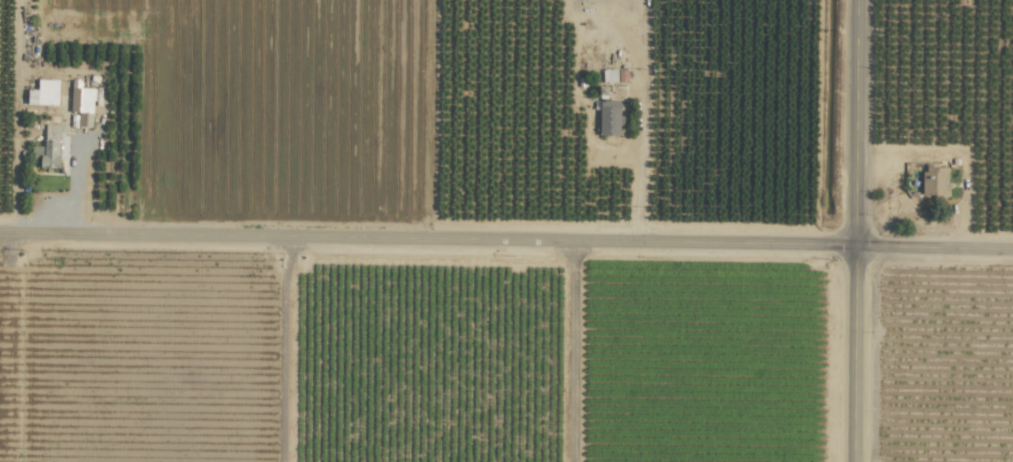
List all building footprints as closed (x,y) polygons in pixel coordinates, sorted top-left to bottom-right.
[(627,81),(627,69),(602,69),(603,82),(627,81)] [(58,80),(37,80),(37,89),(27,89),(27,104),(58,105),(58,80)] [(78,127),(92,127),(93,88),(71,87),(70,112),(78,112),(78,127)] [(599,135),(620,136),(621,101),(599,101),(599,135)] [(60,167),(60,125),(44,125),(44,146),(33,146),(33,155),(39,155),(39,167),(60,167)] [(922,196),(947,196),(947,166),(922,166),(922,196)]
